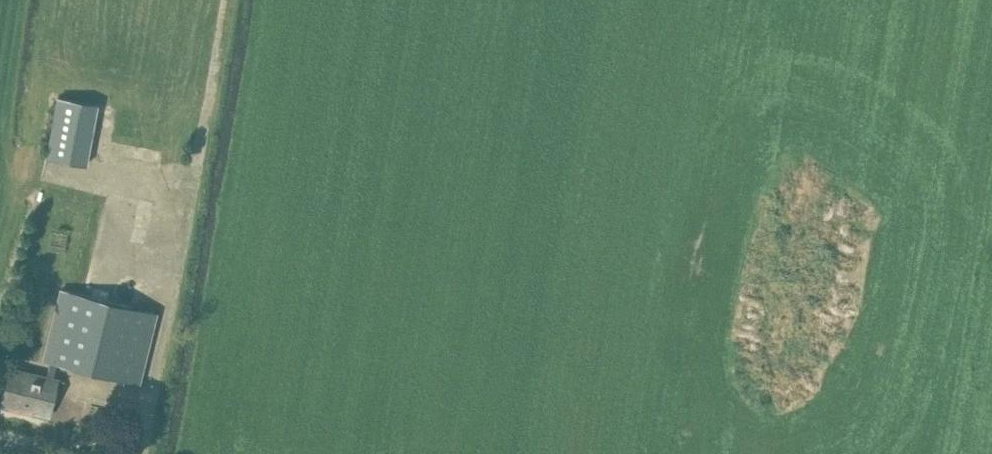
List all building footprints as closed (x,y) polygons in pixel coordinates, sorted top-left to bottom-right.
[(59,97),(48,158),(88,165),(99,105),(59,97)] [(10,368),(1,404),(49,415),(58,380),(53,378),(57,363),(139,383),(144,364),(156,316),(115,305),(60,291),(43,359),(48,360),(47,363),(49,363),(50,361),(46,377),(10,368)]
